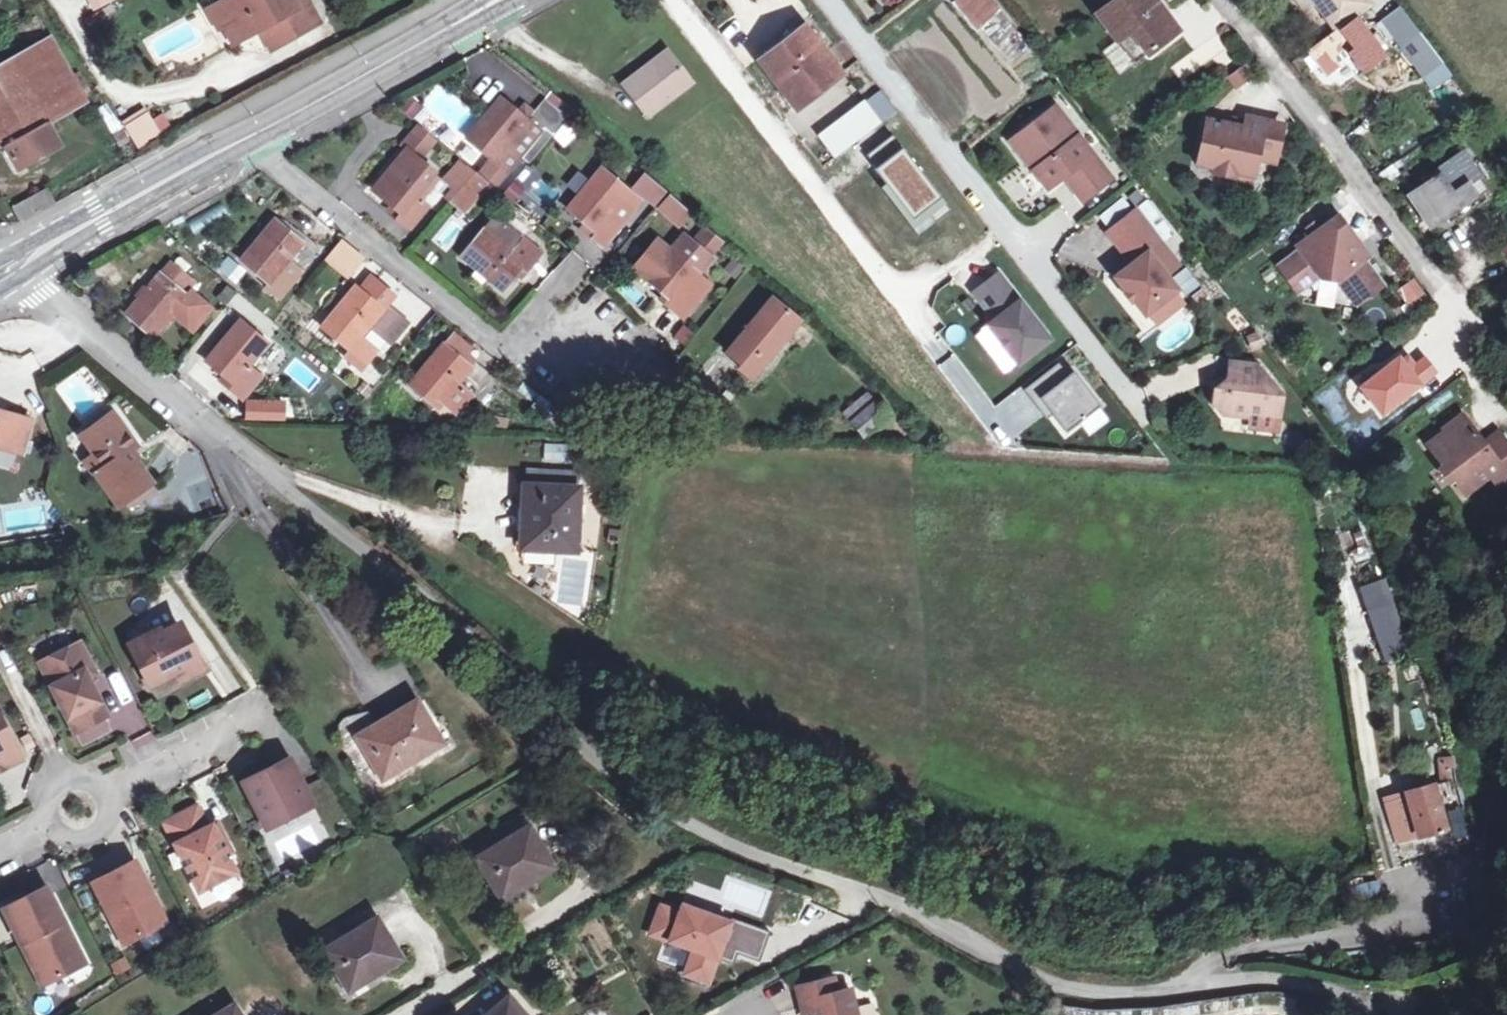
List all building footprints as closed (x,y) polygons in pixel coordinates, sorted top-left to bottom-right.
[(215,3),(225,21),(221,24),(222,25),(232,42),(258,28),(269,21),(280,24),(288,38),(317,21),(305,0),(221,0),(215,3)] [(997,10),(989,0),(958,0),(977,25),(997,10)] [(1118,39),(1134,27),(1151,50),(1178,31),(1154,0),(1115,0),(1098,13),(1118,39)] [(1313,0),(1298,0),(1304,8),(1314,1),(1313,0)] [(1330,58),(1335,65),(1351,53),(1361,67),(1380,52),(1353,15),(1358,11),(1368,3),(1366,0),(1313,0),(1314,1),(1334,29),(1318,41),(1330,58)] [(215,3),(206,8),(217,27),(222,25),(221,24),(225,21),(215,3)] [(1419,30),(1402,6),(1382,20),(1399,44),(1423,76),(1442,61),(1419,30)] [(269,21),(258,28),(269,49),(288,38),(280,24),(269,21)] [(1134,27),(1118,39),(1135,63),(1151,50),(1134,27)] [(806,28),(762,61),(797,107),(840,73),(806,28)] [(995,40),(1009,61),(1029,49),(1016,28),(995,40)] [(50,40),(11,61),(45,121),(66,110),(52,85),(70,76),(50,40)] [(1330,58),(1318,41),(1309,48),(1321,65),(1330,58)] [(667,52),(622,85),(648,117),(691,83),(667,52)] [(11,61),(0,67),(0,135),(18,168),(59,146),(45,121),(11,61)] [(1243,64),(1224,75),(1232,89),(1251,78),(1243,64)] [(52,85),(66,110),(84,100),(70,76),(52,85)] [(413,119),(423,106),(404,92),(394,106),(413,119)] [(551,92),(544,99),(567,118),(573,111),(551,92)] [(567,118),(544,99),(531,114),(524,107),(519,113),(501,97),(468,137),(509,171),(522,155),(528,162),(567,118)] [(109,130),(119,126),(109,104),(98,108),(109,130)] [(171,127),(162,112),(150,119),(144,108),(121,121),(136,148),(171,127)] [(1111,179),(1056,108),(1012,141),(1049,189),(1065,177),(1083,201),(1111,179)] [(1244,129),(1207,121),(1197,165),(1215,169),(1214,174),(1234,178),(1235,174),(1253,177),(1257,160),(1275,163),(1283,128),(1246,120),(1244,129)] [(864,137),(857,129),(851,121),(829,137),(855,171),(877,154),(864,137)] [(857,129),(864,137),(874,130),(866,121),(857,129)] [(389,210),(397,217),(410,227),(429,204),(417,193),(435,171),(421,159),(437,140),(419,125),(403,145),(407,149),(374,190),(392,205),(389,210)] [(1477,178),(1480,176),(1464,151),(1449,162),(1449,169),(1419,188),(1410,194),(1431,227),(1477,197),(1469,184),(1477,178)] [(913,249),(932,235),(937,231),(956,217),(910,158),(868,190),(913,249)] [(448,175),(459,186),(472,172),(461,162),(448,175)] [(584,222),(581,226),(604,246),(641,199),(629,190),(602,167),(568,209),(584,222)] [(465,210),(489,183),(476,172),(451,200),(465,210)] [(1251,187),(1253,177),(1235,174),(1234,178),(1233,184),(1251,187)] [(1469,184),(1477,197),(1486,191),(1477,178),(1469,184)] [(27,199),(35,213),(54,202),(47,189),(27,199)] [(35,213),(27,199),(13,207),(20,221),(35,213)] [(1178,266),(1135,212),(1109,233),(1127,256),(1137,257),(1139,260),(1117,278),(1145,314),(1149,311),(1172,293),(1176,290),(1165,276),(1178,266)] [(517,272),(522,276),(540,254),(495,216),(462,256),(502,290),(517,272)] [(1361,249),(1338,218),(1296,245),(1299,249),(1277,264),(1299,293),(1320,277),(1338,279),(1353,298),(1364,300),(1382,286),(1363,259),(1360,261),(1355,253),(1361,249)] [(302,242),(298,238),(275,219),(241,260),(269,283),(288,261),(300,271),(320,248),(307,237),(302,242)] [(701,241),(713,252),(721,242),(708,231),(701,241)] [(302,242),(307,237),(302,233),(298,238),(302,242)] [(674,302),(670,307),(682,319),(700,296),(689,285),(713,257),(685,234),(647,279),(665,294),(674,302)] [(340,237),(322,260),(347,279),(364,256),(340,237)] [(1361,249),(1355,253),(1360,261),(1363,259),(1367,256),(1361,249)] [(171,263),(162,274),(181,291),(190,279),(171,263)] [(996,267),(966,291),(987,318),(970,332),(1003,375),(1052,337),(996,267)] [(160,273),(126,315),(154,339),(173,315),(193,332),(212,309),(191,291),(187,296),(181,291),(162,274),(160,273)] [(1414,277),(1401,284),(1413,305),(1426,298),(1414,277)] [(322,328),(351,351),(362,338),(369,329),(391,348),(410,324),(389,306),(395,298),(376,283),(366,295),(356,287),(322,328)] [(1172,293),(1149,311),(1158,323),(1181,305),(1172,293)] [(674,302),(665,294),(661,299),(670,307),(674,302)] [(755,376),(801,321),(773,297),(727,352),(755,376)] [(234,385),(230,390),(243,401),(262,377),(250,367),(268,345),(239,322),(207,362),(226,378),(234,385)] [(671,339),(686,346),(694,330),(679,323),(671,339)] [(362,338),(351,351),(366,364),(377,351),(362,338)] [(472,368),(465,362),(445,345),(410,385),(438,409),(443,402),(455,413),(469,397),(478,404),(498,381),(477,363),(472,368)] [(472,368),(477,363),(469,357),(465,362),(472,368)] [(1083,427),(1089,436),(1113,421),(1099,398),(1091,403),(1064,360),(1026,383),(1062,440),(1083,427)] [(1257,365),(1230,362),(1228,379),(1234,379),(1233,390),(1215,388),(1213,403),(1223,415),(1246,418),(1246,413),(1279,417),(1281,397),(1257,365)] [(234,385),(226,378),(222,383),(230,390),(234,385)] [(888,416),(877,402),(875,402),(874,403),(866,395),(844,413),(864,437),(888,416)] [(283,419),(284,404),(262,404),(262,419),(262,420),(284,420),(283,419)] [(32,420),(0,411),(0,448),(22,454),(32,420)] [(104,470),(96,475),(96,476),(119,506),(151,482),(129,452),(136,446),(114,414),(81,437),(93,455),(104,470)] [(1431,449),(1465,493),(1490,475),(1500,488),(1506,483),(1506,445),(1498,433),(1483,443),(1463,415),(1444,430),(1445,431),(1449,436),(1431,449)] [(1428,444),(1431,449),(1449,436),(1445,431),(1428,444)] [(542,462),(566,461),(565,443),(541,444),(542,462)] [(104,470),(93,455),(81,463),(91,479),(96,476),(96,475),(104,470)] [(575,550),(579,488),(526,485),(522,547),(575,550)] [(1379,660),(1410,651),(1388,576),(1357,585),(1379,660)] [(160,636),(158,632),(132,646),(152,684),(178,671),(181,679),(202,668),(180,626),(160,636)] [(92,666),(80,642),(49,658),(61,682),(52,686),(75,733),(108,716),(85,670),(92,666)] [(61,682),(49,658),(40,663),(52,686),(61,682)] [(442,745),(417,700),(377,726),(368,712),(345,719),(357,738),(382,780),(442,745)] [(0,716),(0,765),(5,762),(7,767),(22,759),(0,716)] [(1438,778),(1454,776),(1452,754),(1436,756),(1438,778)] [(275,766),(244,782),(261,816),(267,828),(298,812),(295,804),(309,797),(293,765),(278,772),(275,766)] [(1401,788),(1379,795),(1395,845),(1418,838),(1417,835),(1448,826),(1432,776),(1400,786),(1401,788)] [(309,797),(295,804),(298,812),(313,804),(309,797)] [(197,807),(166,823),(200,890),(236,872),(226,854),(225,851),(226,843),(217,824),(208,828),(197,807)] [(529,828),(478,858),(502,898),(552,867),(529,828)] [(135,861),(93,882),(108,913),(114,910),(130,941),(167,922),(135,861)] [(31,903),(50,893),(47,886),(27,896),(31,903)] [(27,896),(4,908),(33,966),(45,960),(55,979),(86,963),(69,931),(63,934),(59,925),(65,922),(50,893),(31,903),(27,896)] [(681,916),(661,909),(653,933),(695,947),(687,971),(709,978),(716,956),(730,960),(733,950),(756,958),(765,931),(731,919),(729,923),(684,908),(681,916)] [(376,920),(326,950),(349,989),(400,959),(376,920)] [(69,931),(65,922),(59,925),(63,934),(69,931)] [(45,960),(33,966),(43,985),(55,979),(45,960)] [(796,986),(801,1008),(810,1006),(812,1014),(856,1014),(850,988),(836,991),(833,977),(796,986)] [(507,999),(490,1014),(522,1014),(507,999)] [(219,1014),(240,1014),(235,1006),(219,1014)] [(801,1008),(803,1014),(812,1014),(810,1006),(801,1008)]
